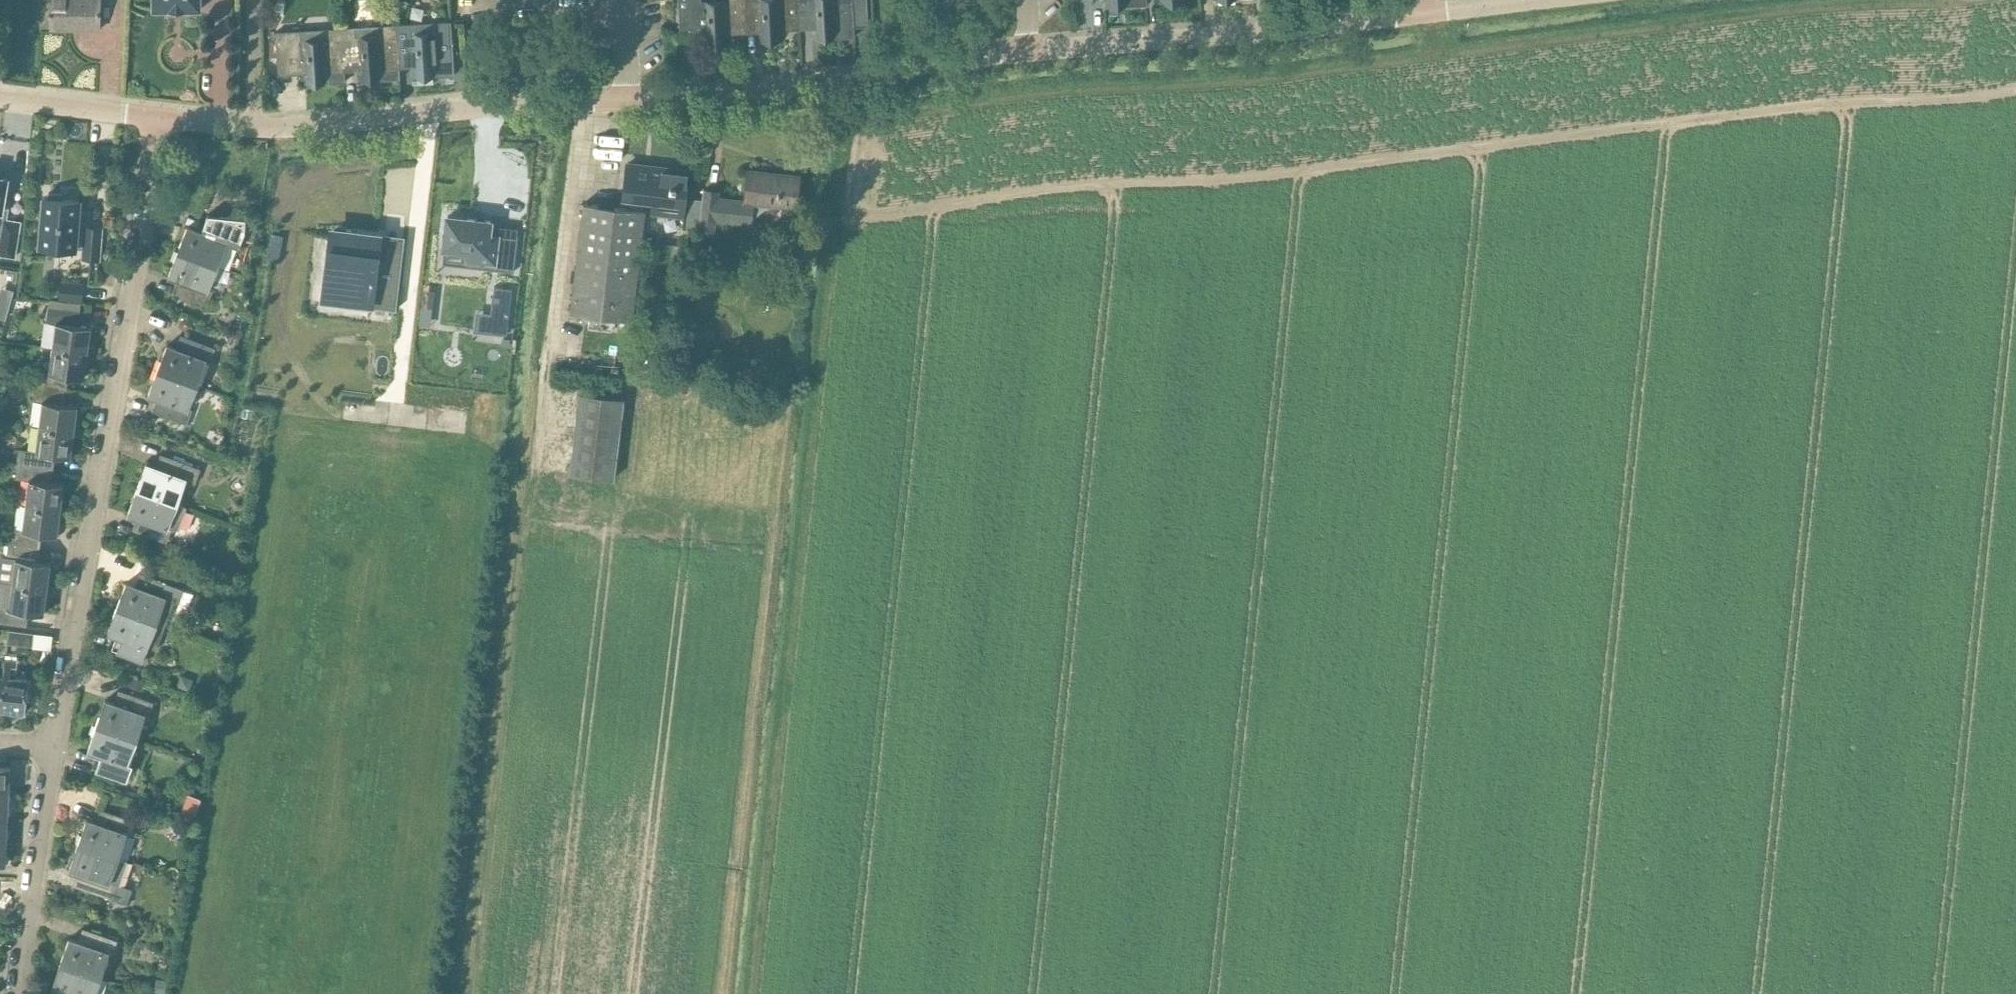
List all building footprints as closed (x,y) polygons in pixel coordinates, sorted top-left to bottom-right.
[(100,0),(52,0),(51,29),(99,30),(100,0)] [(153,10),(155,10),(168,9),(168,10),(170,10),(170,9),(184,9),(184,10),(186,10),(186,9),(199,9),(199,10),(201,10),(201,0),(153,0),(153,10)] [(680,28),(687,28),(688,38),(703,37),(703,46),(729,45),(728,33),(743,32),(742,0),(705,0),(701,0),(678,0),(680,28)] [(743,32),(758,32),(758,42),(784,41),(783,30),(798,29),(797,0),(742,0),(743,32)] [(798,29),(813,29),(813,40),(834,39),(838,39),(838,38),(841,38),(841,39),(855,38),(854,26),(854,25),(853,7),(866,7),(866,0),(797,0),(798,29)] [(393,6),(382,7),(383,25),(394,24),(393,6)] [(452,21),(396,24),(398,68),(400,68),(413,67),(414,78),(455,76),(452,22),(452,21)] [(383,25),(341,27),(343,72),(345,72),(358,71),(359,81),(399,79),(398,68),(396,24),(394,24),(383,25)] [(341,27),(276,31),(279,75),(306,74),(307,85),(329,83),(344,83),(343,72),(341,27)] [(622,208),(646,211),(646,210),(652,210),(651,213),(684,216),(690,170),(626,163),(622,208)] [(702,199),(699,230),(714,232),(715,220),(751,224),(754,204),(796,208),(799,175),(748,170),(744,201),(718,198),(718,190),(703,189),(702,199)] [(1,238),(0,241),(0,254),(14,256),(20,222),(5,219),(8,200),(3,199),(6,179),(0,177),(0,238),(1,238)] [(77,228),(79,200),(60,199),(61,192),(48,191),(48,197),(43,197),(40,245),(76,248),(76,246),(84,247),(83,257),(99,258),(101,228),(85,227),(84,229),(77,228)] [(622,208),(584,203),(571,312),(633,319),(646,211),(622,208)] [(187,225),(178,251),(219,266),(227,243),(239,247),(242,238),(253,242),(256,234),(256,224),(246,223),(246,217),(206,213),(200,230),(187,225)] [(444,214),(441,242),(470,245),(468,265),(514,270),(518,235),(490,232),(492,220),(444,214)] [(329,226),(321,294),(375,301),(376,290),(397,292),(401,254),(381,251),(382,239),(346,235),(347,229),(329,226)] [(270,233),(266,260),(278,262),(282,235),(270,233)] [(178,251),(168,275),(181,280),(176,293),(208,305),(213,291),(210,289),(219,266),(178,251)] [(82,300),(83,284),(60,282),(59,298),(82,300)] [(494,285),(490,319),(494,320),(492,331),(507,333),(512,287),(494,285)] [(49,306),(47,322),(56,323),(52,347),(88,352),(88,351),(91,327),(79,325),(81,310),(49,306)] [(5,319),(8,309),(0,307),(0,318),(5,319)] [(180,322),(180,327),(183,330),(188,329),(191,327),(191,322),(188,319),(183,319),(180,322)] [(157,369),(198,384),(207,360),(211,362),(216,348),(184,336),(179,349),(167,344),(157,369)] [(37,371),(35,385),(67,389),(69,376),(85,378),(88,352),(52,347),(49,372),(37,371)] [(189,407),(198,384),(157,369),(148,394),(161,399),(156,412),(188,424),(193,409),(189,407)] [(35,385),(33,401),(42,402),(39,426),(75,431),(78,405),(65,404),(67,389),(35,385)] [(614,479),(624,398),(580,393),(570,474),(614,479)] [(141,416),(138,426),(147,429),(150,420),(141,416)] [(20,448),(17,464),(54,469),(56,455),(71,457),(75,431),(39,426),(36,451),(20,448)] [(177,503),(186,479),(195,483),(201,469),(164,455),(159,468),(147,463),(137,489),(177,503)] [(17,464),(16,478),(29,480),(25,505),(61,510),(64,484),(52,482),(54,469),(17,464)] [(187,507),(177,503),(137,489),(128,513),(141,518),(136,531),(167,542),(172,529),(179,528),(187,507)] [(10,528),(8,543),(40,547),(42,533),(58,535),(61,510),(25,505),(22,529),(10,528)] [(8,543),(6,557),(15,559),(12,583),(37,586),(48,587),(51,562),(38,561),(40,547),(8,543)] [(117,607),(166,625),(174,601),(178,603),(183,588),(175,586),(144,574),(139,586),(126,582),(117,607)] [(10,624),(27,626),(29,612),(44,614),(48,587),(37,586),(12,583),(0,581),(0,623),(10,624)] [(157,650),(166,625),(117,607),(108,632),(126,639),(121,652),(147,661),(152,648),(157,650)] [(33,647),(34,633),(9,630),(7,643),(33,647)] [(4,675),(0,710),(26,713),(27,702),(30,677),(16,676),(17,667),(18,661),(6,660),(6,659),(4,674),(4,675)] [(129,676),(126,685),(142,691),(145,682),(129,676)] [(180,676),(177,687),(189,691),(193,680),(180,676)] [(96,725),(137,739),(145,715),(149,716),(154,701),(123,691),(118,703),(105,699),(96,725)] [(129,764),(137,739),(96,725),(88,750),(101,755),(96,767),(128,780),(134,766),(129,764)] [(10,791),(11,765),(0,765),(0,790),(10,791)] [(9,815),(10,791),(0,790),(0,815),(9,815)] [(154,797),(154,803),(159,806),(164,803),(164,797),(159,795),(154,797)] [(78,844),(120,858),(127,834),(131,836),(136,821),(104,810),(100,822),(87,818),(78,844)] [(8,838),(9,815),(0,815),(0,838),(8,838)] [(128,861),(120,858),(78,844),(69,869),(83,873),(78,886),(128,903),(133,889),(120,885),(128,861)] [(60,964),(101,978),(109,954),(113,955),(118,940),(87,929),(82,942),(69,937),(60,964)] [(101,978),(60,964),(52,988),(65,993),(64,993),(95,993),(101,978)] [(169,980),(156,978),(153,993),(166,993),(169,980)]
